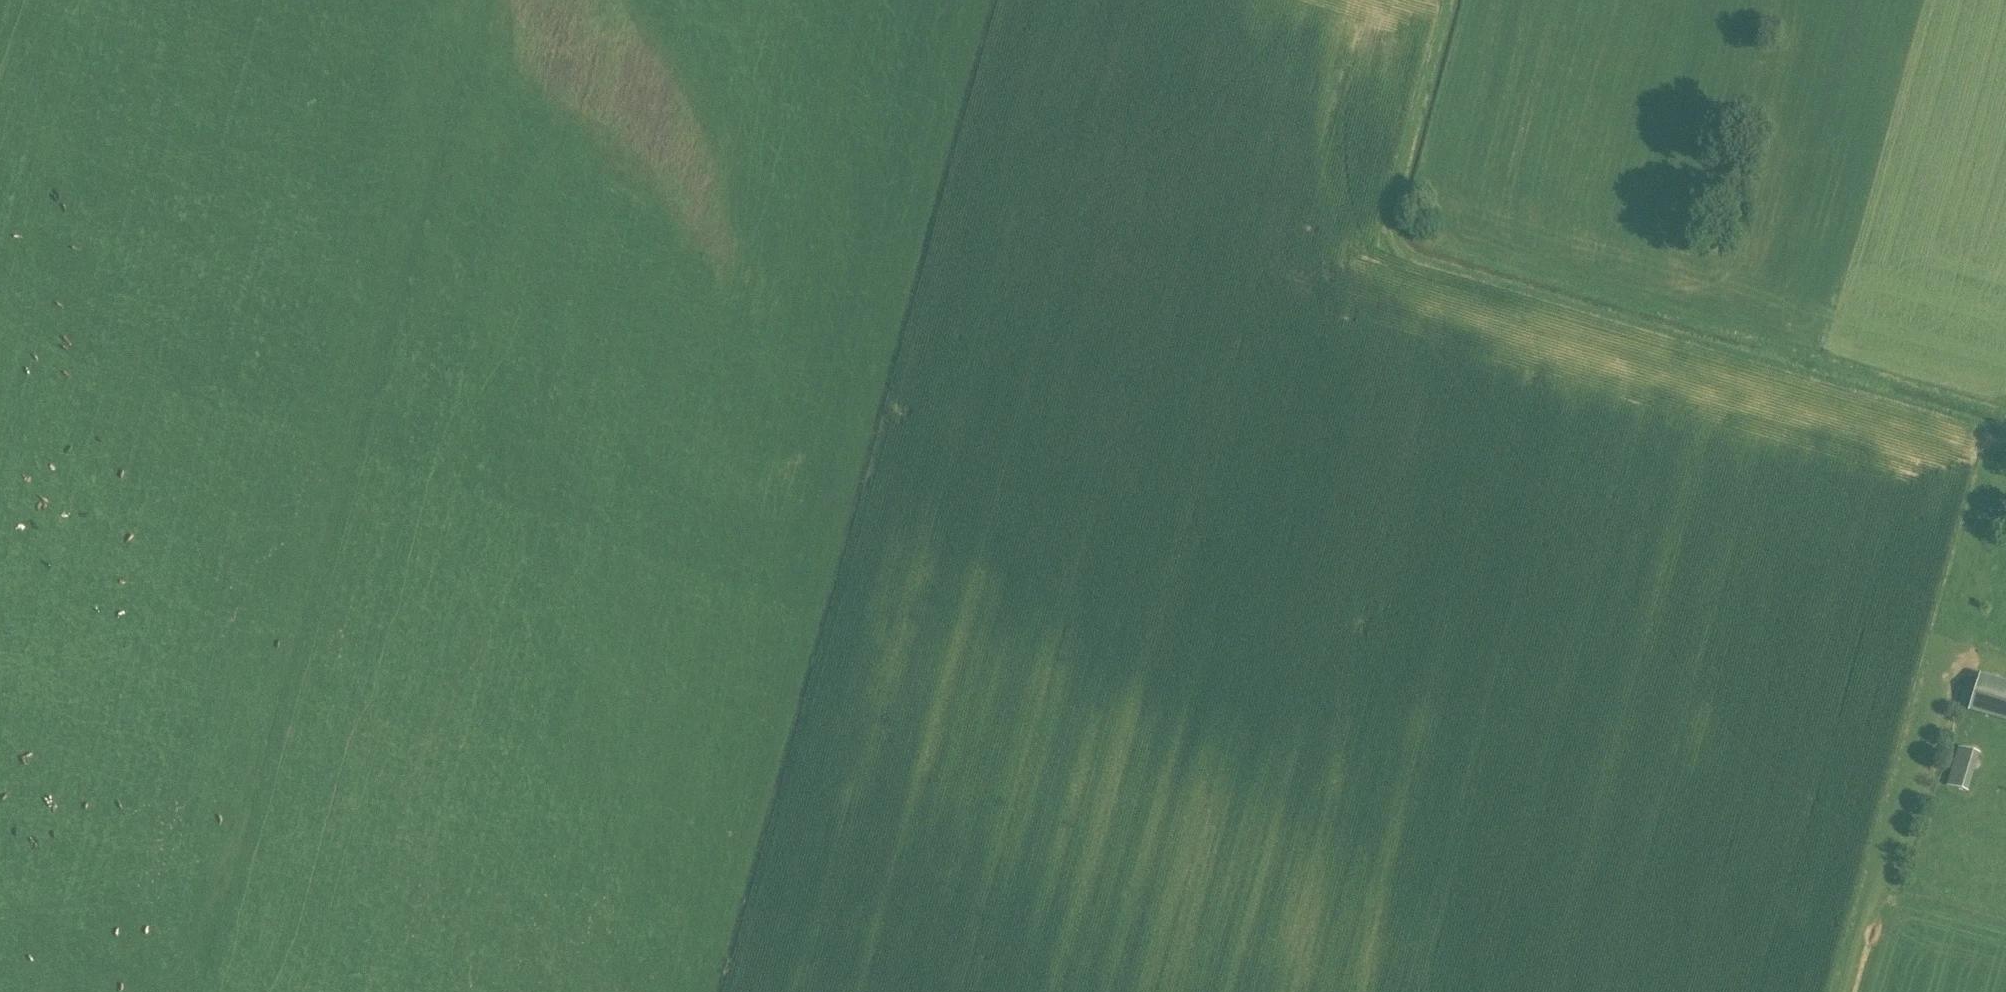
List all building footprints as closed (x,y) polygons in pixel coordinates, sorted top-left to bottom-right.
[(1997,681),(1979,676),(1968,713),(1987,719),(1997,681)] [(1968,793),(1980,754),(1958,747),(1946,787),(1968,793)]
